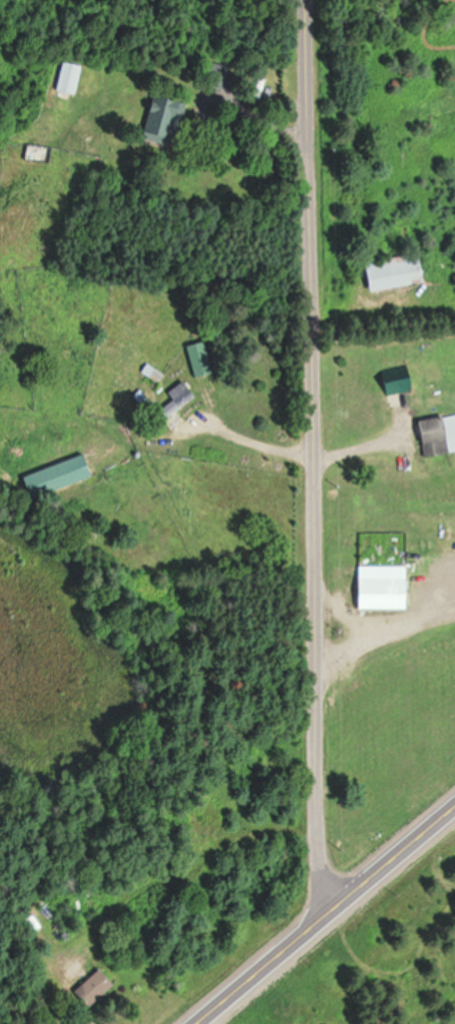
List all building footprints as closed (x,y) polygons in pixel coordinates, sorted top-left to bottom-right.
[(86,63),(69,60),(63,88),(81,92),(86,63)] [(155,130),(173,131),(175,95),(157,94),(155,130)] [(56,163),(60,146),(34,141),(31,157),(56,163)] [(432,279),(427,249),(369,259),(374,289),(432,279)] [(381,396),(411,386),(405,366),(374,376),(381,396)] [(173,402),(168,407),(176,417),(201,393),(187,378),(168,396),(173,402)] [(415,420),(420,456),(454,450),(454,413),(415,420)] [(31,474),(39,496),(99,475),(91,453),(31,474)] [(401,608),(401,576),(353,576),(353,608),(401,608)] [(82,987),(95,1003),(120,983),(107,966),(82,987)]
